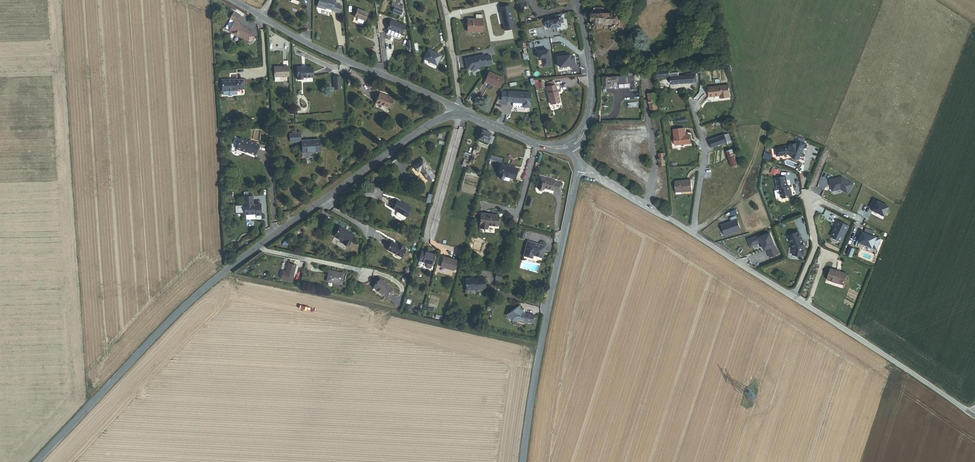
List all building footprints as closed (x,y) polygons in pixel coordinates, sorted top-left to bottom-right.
[(317,7),(323,8),(323,7),(325,8),(333,10),(333,11),(339,13),(341,5),(335,3),(336,0),(319,0),(317,7)] [(392,1),(390,5),(395,7),(402,10),(404,6),(392,1)] [(368,12),(357,9),(354,16),(365,20),(368,12)] [(616,30),(616,28),(617,15),(617,13),(603,13),(603,10),(596,10),(596,15),(593,15),(593,22),(595,22),(595,29),(610,29),(610,30),(616,30)] [(239,23),(242,17),(234,12),(230,18),(230,19),(234,21),(229,30),(242,38),(242,37),(247,41),(248,40),(250,42),(253,37),(250,36),(252,32),(247,29),(242,26),(241,26),(239,25),(239,24),(239,23)] [(549,29),(561,27),(561,23),(564,23),(563,17),(564,17),(564,16),(559,16),(559,19),(547,20),(549,29)] [(230,19),(225,28),(229,30),(234,21),(230,19)] [(468,32),(483,32),(483,19),(476,19),(468,19),(468,32)] [(405,25),(392,20),(388,29),(389,29),(388,33),(388,34),(398,38),(399,38),(401,34),(402,34),(405,25)] [(526,41),(521,42),(523,49),(524,48),(525,54),(522,54),(524,60),(529,59),(528,53),(527,53),(526,49),(527,48),(526,42),(526,41)] [(424,59),(437,66),(442,56),(429,49),(424,59)] [(544,67),(551,66),(549,51),(538,52),(539,59),(542,58),(544,67)] [(576,67),(575,57),(572,58),(572,56),(567,56),(567,54),(558,55),(560,68),(572,66),(572,67),(576,67)] [(485,55),(464,59),(467,71),(471,70),(471,72),(479,70),(479,68),(486,66),(486,67),(493,66),(491,55),(485,56),(485,55)] [(289,76),(288,66),(274,67),(274,77),(289,76)] [(303,78),(312,77),(312,68),(298,68),(298,80),(303,79),(303,78)] [(485,81),(500,88),(504,79),(489,72),(485,81)] [(671,86),(697,84),(696,75),(687,75),(687,77),(679,78),(678,74),(670,75),(671,86)] [(613,83),(619,82),(618,77),(603,79),(604,89),(612,88),(611,86),(613,86),(613,83)] [(244,89),(244,79),(237,80),(237,79),(222,80),(222,91),(237,90),(237,89),(244,89)] [(728,85),(709,87),(710,97),(720,96),(720,98),(730,97),(728,85)] [(549,94),(551,105),(560,103),(558,92),(557,92),(556,86),(548,88),(549,94)] [(530,93),(501,91),(501,101),(513,102),(523,103),(522,107),(529,107),(530,93)] [(390,108),(393,98),(379,93),(376,103),(390,108)] [(651,111),(657,110),(655,95),(648,96),(651,111)] [(491,135),(492,133),(482,129),(479,139),(488,142),(491,135)] [(681,146),(691,145),(690,136),(686,137),(685,130),(674,131),(675,144),(681,144),(681,146)] [(723,147),(728,145),(725,136),(710,142),(712,149),(722,145),(723,147)] [(259,145),(246,139),(245,140),(240,138),(236,148),(246,152),(246,151),(255,155),(259,145)] [(320,151),(319,139),(302,140),(303,152),(320,151)] [(775,147),(777,156),(788,154),(792,156),(792,157),(799,160),(805,143),(798,140),(797,144),(775,147)] [(732,168),(737,167),(732,151),(727,152),(732,168)] [(428,181),(434,176),(422,161),(413,168),(418,173),(420,171),(428,181)] [(505,175),(515,178),(517,169),(501,165),(498,177),(504,179),(505,175)] [(547,188),(564,192),(566,181),(541,176),(539,190),(546,191),(547,188)] [(852,185),(842,178),(839,179),(839,178),(829,181),(831,191),(839,189),(846,194),(852,185)] [(788,186),(787,181),(777,183),(778,188),(779,188),(781,195),(784,197),(792,196),(791,189),(790,189),(789,186),(788,186)] [(691,182),(675,183),(676,194),(681,194),(681,193),(692,192),(691,182)] [(262,215),(261,203),(253,204),(253,196),(244,196),(245,215),(256,214),(256,216),(262,215)] [(407,215),(413,206),(399,198),(394,207),(399,210),(398,212),(398,214),(404,218),(406,217),(407,215)] [(873,200),(868,208),(872,210),(871,211),(883,217),(888,207),(873,200)] [(489,225),(498,226),(499,218),(496,217),(497,215),(481,213),(480,227),(489,228),(489,225)] [(731,223),(721,226),(725,237),(740,231),(737,221),(735,217),(729,220),(731,223)] [(834,226),(829,237),(839,243),(848,227),(835,221),(833,225),(834,226)] [(354,234),(339,226),(333,236),(344,242),(343,243),(348,245),(354,234)] [(860,236),(856,247),(861,249),(862,247),(865,245),(875,250),(879,239),(871,236),(873,232),(864,229),(862,233),(864,234),(863,237),(860,236)] [(799,231),(788,236),(793,248),(792,255),(804,256),(805,246),(799,231)] [(758,236),(747,240),(750,247),(761,243),(764,251),(766,250),(769,258),(777,255),(769,234),(759,238),(758,236)] [(542,258),(545,246),(528,241),(524,256),(532,258),(533,255),(542,258)] [(402,257),(406,249),(405,249),(406,247),(398,243),(397,244),(391,242),(387,250),(402,257)] [(419,261),(433,265),(435,254),(422,251),(419,261)] [(441,267),(454,271),(457,261),(444,257),(441,267)] [(280,279),(292,281),(295,266),(286,264),(284,273),(282,272),(280,279)] [(342,285),(344,274),(338,273),(339,270),(335,269),(334,272),(330,271),(328,282),(342,285)] [(847,274),(831,269),(828,280),(844,285),(847,274)] [(485,289),(485,277),(466,279),(467,290),(475,290),(477,291),(480,291),(480,289),(485,289)] [(392,290),(381,280),(375,288),(378,290),(377,291),(386,298),(392,290)] [(525,313),(523,313),(521,311),(522,310),(519,306),(507,314),(510,319),(511,319),(512,320),(519,322),(519,320),(523,321),(525,313)]
